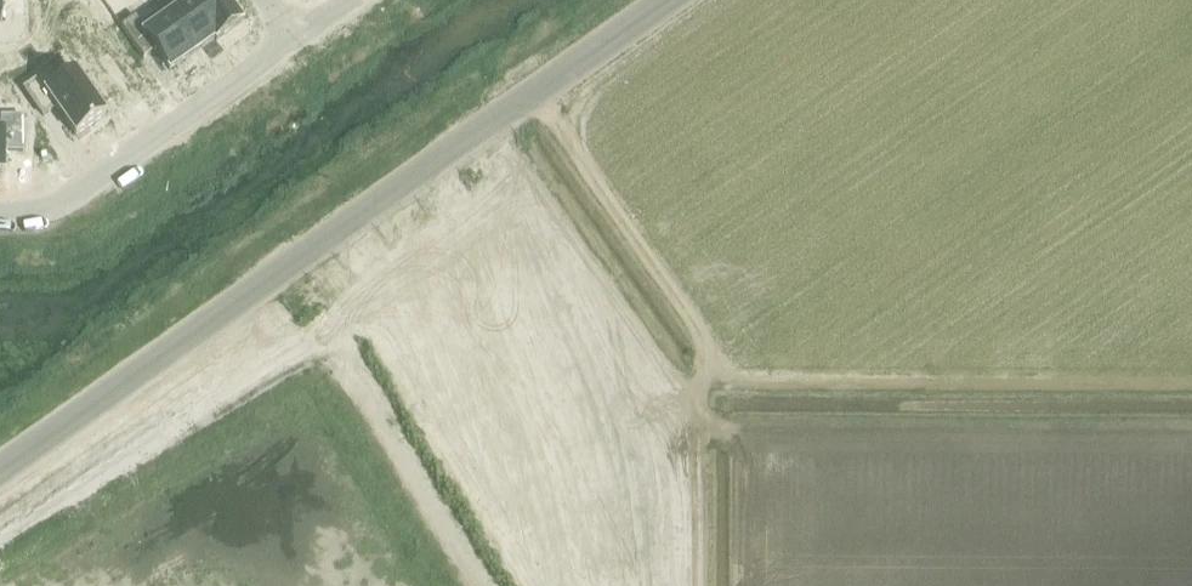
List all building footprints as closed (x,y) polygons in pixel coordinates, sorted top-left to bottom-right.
[(162,9),(193,53),(214,38),(216,40),(217,39),(189,0),(172,0),(173,1),(162,9)] [(217,39),(240,22),(225,0),(189,0),(217,39)] [(135,16),(121,26),(143,58),(155,50),(169,70),(193,53),(162,9),(140,24),(135,16)] [(48,72),(24,89),(42,115),(55,107),(75,136),(105,115),(74,71),(56,84),(48,72)] [(22,116),(1,117),(1,132),(0,132),(0,172),(3,172),(3,151),(22,150),(22,116)]
